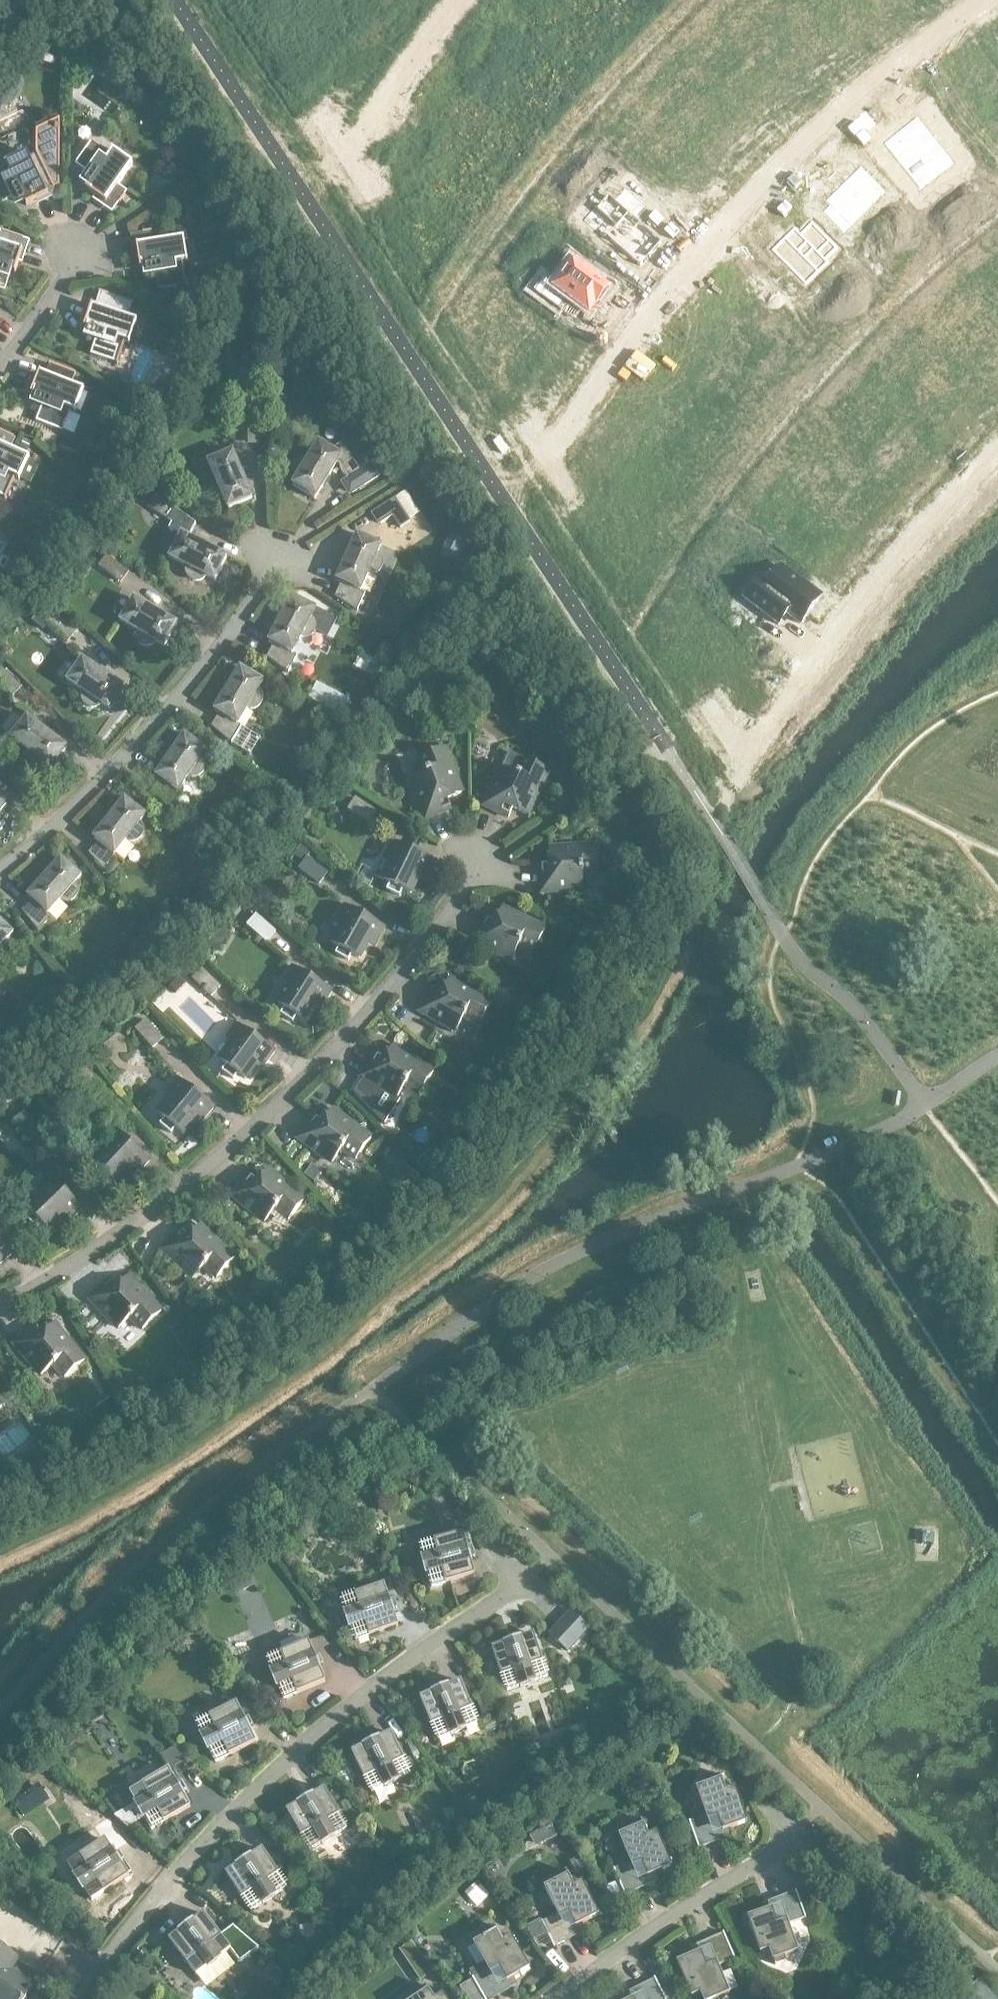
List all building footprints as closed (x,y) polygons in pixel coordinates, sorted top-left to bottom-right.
[(883,14),(897,4),(899,7),(908,0),(872,0),(883,14)] [(108,80),(103,86),(124,101),(128,95),(108,80)] [(95,88),(85,112),(114,123),(123,99),(95,88)] [(895,133),(883,143),(920,190),(955,163),(917,116),(905,126),(904,126),(895,133)] [(27,152),(5,163),(8,167),(0,171),(0,203),(15,195),(19,203),(29,198),(31,203),(48,195),(47,193),(59,186),(60,120),(59,120),(37,131),(36,153),(29,157),(27,152)] [(672,162),(649,187),(673,208),(685,196),(691,201),(699,191),(704,195),(715,183),(694,164),(697,161),(693,158),(691,161),(683,155),(690,147),(675,134),(660,151),(672,162)] [(92,141),(75,165),(90,175),(85,182),(93,188),(90,193),(105,203),(133,164),(113,150),(111,154),(92,141)] [(202,145),(192,152),(199,163),(209,157),(202,145)] [(829,205),(822,212),(843,233),(886,191),(861,166),(849,177),(847,175),(844,178),(846,180),(840,186),(838,184),(835,187),(837,189),(825,200),(829,205)] [(609,194),(596,209),(615,227),(606,237),(641,268),(663,242),(638,220),(648,208),(626,188),(615,200),(609,194)] [(157,231),(135,234),(140,264),(145,263),(147,274),(156,272),(158,290),(187,285),(183,263),(188,262),(181,216),(157,231)] [(795,227),(772,249),(806,283),(828,261),(826,258),(837,247),(812,221),(800,233),(795,227)] [(8,277),(12,266),(17,268),(23,251),(21,250),(24,239),(0,231),(0,274),(8,277)] [(544,277),(533,291),(559,310),(569,297),(585,309),(589,312),(595,304),(597,305),(599,302),(600,303),(601,302),(600,301),(606,293),(607,294),(608,293),(607,292),(609,289),(606,287),(608,284),(595,274),(593,277),(574,263),(557,286),(544,277)] [(735,299),(724,311),(748,332),(779,297),(790,307),(800,296),(770,270),(761,279),(756,275),(745,287),(746,288),(744,291),(743,291),(742,292),(743,292),(740,295),(738,297),(739,297),(736,300),(735,299)] [(98,308),(92,306),(86,323),(91,325),(88,335),(96,338),(91,355),(118,364),(125,342),(130,343),(137,321),(130,318),(134,306),(135,307),(136,306),(101,294),(101,296),(102,296),(98,308)] [(40,373),(33,390),(38,392),(35,402),(43,405),(36,421),(63,432),(71,410),(76,412),(84,390),(72,385),(76,376),(50,366),(46,375),(40,373)] [(262,441),(262,416),(248,416),(248,441),(262,441)] [(343,443),(333,449),(320,441),(309,459),(306,458),(302,458),(298,460),(296,463),(294,467),(294,470),(296,474),(298,477),(293,486),(315,499),(338,462),(349,479),(345,482),(353,493),(381,475),(350,428),(339,435),(343,443)] [(6,498),(16,477),(20,479),(21,478),(31,482),(39,464),(29,460),(30,458),(8,448),(13,438),(14,438),(14,437),(0,431),(0,495),(6,498)] [(24,437),(21,445),(29,449),(32,441),(24,437)] [(217,499),(221,500),(225,499),(229,509),(253,499),(232,451),(208,461),(216,480),(213,482),(212,486),(211,490),(212,493),(214,497),(217,499)] [(155,495),(147,506),(172,523),(169,528),(181,534),(189,538),(196,523),(155,495)] [(409,523),(393,500),(371,514),(379,526),(390,518),(398,530),(409,523)] [(227,558),(189,538),(181,534),(169,557),(187,566),(186,570),(187,574),(189,577),(192,580),(196,581),(200,580),(203,579),(206,576),(215,581),(227,558)] [(377,554),(381,544),(358,534),(337,582),(343,584),(335,596),(357,611),(366,593),(361,591),(368,574),(372,574),(376,573),(379,571),(382,568),(382,564),(382,560),(380,557),(377,554)] [(127,571),(107,555),(98,566),(119,582),(127,571)] [(761,577),(744,599),(779,625),(787,614),(801,624),(822,596),(782,566),(769,584),(761,577)] [(293,596),(263,654),(288,673),(297,656),(293,653),(301,637),(305,637),(309,636),(312,634),(315,631),(327,637),(336,619),(293,596)] [(178,625),(133,598),(120,620),(137,631),(136,635),(137,638),(139,642),(141,644),(145,646),(149,646),(153,644),(155,642),(164,647),(178,625)] [(44,603),(30,620),(42,630),(47,623),(56,613),(44,603)] [(75,630),(56,613),(47,623),(66,640),(75,630)] [(124,688),(81,659),(67,681),(84,692),(82,696),(83,699),(84,703),(87,706),(91,707),(95,707),(98,706),(101,704),(110,710),(124,688)] [(220,715),(211,726),(232,744),(251,755),(261,738),(238,724),(247,708),(251,709),(255,708),(258,706),(261,703),(262,700),(262,696),(261,692),(258,689),(264,680),(241,667),(215,712),(220,715)] [(2,668),(0,670),(0,685),(11,695),(20,685),(2,668)] [(319,682),(312,697),(340,719),(351,701),(319,682)] [(68,749),(26,717),(10,737),(26,750),(25,753),(25,757),(27,761),(29,763),(33,765),(36,766),(40,765),(43,763),(52,769),(68,749)] [(203,761),(201,758),(207,749),(185,735),(156,777),(162,781),(152,791),(171,810),(182,794),(178,791),(189,776),(192,777),(196,776),(200,775),(203,772),(204,769),(204,765),(203,761)] [(462,793),(456,779),(456,778),(457,777),(456,776),(456,775),(456,774),(455,772),(453,772),(443,748),(420,758),(426,774),(411,780),(427,819),(443,813),(439,803),(462,793)] [(510,753),(503,768),(484,807),(501,814),(505,804),(527,815),(534,801),(535,800),(536,799),(537,799),(537,798),(537,797),(538,796),(537,795),(537,794),(548,771),(510,753)] [(293,774),(284,783),(293,791),(302,782),(293,774)] [(142,826),(140,823),(146,814),(126,798),(94,839),(99,843),(89,853),(107,873),(119,857),(115,854),(126,840),(130,841),(134,841),(138,840),(141,837),(142,834),(143,830),(142,826)] [(348,809),(369,824),(377,812),(356,798),(348,809)] [(411,894),(418,879),(425,883),(435,862),(392,841),(385,856),(392,859),(382,880),(390,884),(387,890),(400,897),(403,890),(411,894)] [(598,847),(573,848),(572,847),(571,847),(569,846),(568,846),(567,847),(566,847),(565,848),(549,849),(551,873),(540,874),(541,892),(583,889),(582,873),(600,872),(598,847)] [(48,914),(61,899),(64,901),(68,901),(72,900),(75,898),(77,894),(78,891),(77,887),(75,883),(82,876),(62,858),(28,897),(33,902),(22,911),(39,932),(52,917),(48,914)] [(299,869),(320,884),(328,874),(307,858),(299,869)] [(360,959),(368,945),(374,948),(385,928),(344,905),(336,920),(343,923),(332,943),(339,948),(336,954),(349,961),(352,955),(360,959)] [(546,930),(523,919),(523,918),(522,917),(521,916),(520,915),(518,915),(517,915),(516,915),(502,908),(491,930),(482,926),(474,942),(512,960),(519,945),(535,953),(546,930)] [(248,925),(267,942),(276,932),(257,915),(248,925)] [(6,940),(14,933),(0,919),(0,957),(2,957),(5,954),(8,951),(9,947),(8,944),(6,940)] [(304,1021),(313,1007),(319,1011),(332,992),(292,966),(283,980),(290,984),(277,1003),(284,1008),(281,1014),(293,1022),(297,1016),(304,1021)] [(193,979),(211,997),(221,987),(202,969),(193,979)] [(492,1003),(470,990),(469,988),(468,988),(467,987),(465,986),(464,986),(463,987),(449,979),(438,1000),(428,995),(419,1010),(456,1031),(464,1017),(480,1025),(492,1003)] [(63,988),(55,996),(65,1006),(73,998),(63,988)] [(136,1029),(153,1048),(163,1039),(146,1020),(136,1029)] [(245,1079),(255,1066),(261,1070),(275,1052),(236,1024),(227,1037),(233,1042),(219,1060),(226,1065),(222,1071),(234,1080),(238,1074),(245,1079)] [(365,1078),(355,1094),(385,1124),(400,1101),(396,1099),(405,1085),(420,1094),(434,1073),(413,1059),(412,1058),(412,1057),(411,1057),(411,1056),(410,1055),(409,1055),(408,1055),(407,1055),(406,1055),(393,1046),(380,1067),(371,1061),(361,1076),(365,1078)] [(183,1134),(193,1121),(199,1126),(203,1121),(214,1108),(177,1078),(167,1091),(173,1095),(158,1113),(165,1119),(160,1124),(171,1134),(176,1128),(183,1134)] [(371,1139),(351,1124),(351,1122),(350,1122),(349,1120),(348,1120),(347,1119),(345,1119),(344,1119),(332,1110),(318,1129),(309,1123),(298,1137),(332,1162),(342,1149),(356,1159),(371,1139)] [(14,1121),(28,1142),(40,1134),(25,1113),(14,1121)] [(117,1185),(128,1173),(134,1178),(138,1173),(150,1161),(115,1129),(104,1141),(109,1146),(94,1163),(100,1169),(95,1174),(106,1184),(111,1179),(117,1185)] [(405,1179),(399,1187),(407,1193),(419,1177),(403,1165),(397,1173),(405,1179)] [(312,1166),(304,1177),(314,1184),(322,1173),(312,1166)] [(305,1201),(286,1185),(285,1183),(285,1182),(284,1181),(283,1180),(282,1180),(280,1179),(279,1179),(268,1170),(252,1188),(244,1181),(232,1195),(265,1222),(275,1209),(289,1220),(305,1201)] [(49,1231),(60,1220),(65,1225),(82,1209),(50,1175),(38,1186),(43,1192),(26,1208),(32,1214),(27,1219),(37,1230),(43,1225),(49,1231)] [(419,1180),(412,1190),(425,1199),(432,1190),(419,1180)] [(235,1259),(217,1242),(216,1240),(216,1239),(215,1238),(215,1237),(214,1237),(213,1236),(212,1236),(211,1236),(199,1225),(183,1243),(175,1236),(163,1249),(193,1278),(205,1266),(217,1277),(235,1259)] [(12,1254),(0,1239),(0,1264),(12,1254)] [(161,1312),(144,1294),(144,1293),(144,1292),(143,1290),(142,1289),(141,1289),(140,1288),(139,1288),(128,1277),(110,1293),(103,1286),(90,1298),(119,1329),(131,1317),(143,1330),(161,1312)] [(180,1323),(171,1330),(177,1338),(186,1332),(180,1323)] [(85,1362),(69,1342),(69,1341),(69,1340),(68,1339),(68,1338),(66,1337),(66,1336),(65,1336),(64,1336),(54,1324),(35,1340),(28,1331),(15,1343),(41,1375),(54,1365),(65,1378),(85,1362)] [(418,1466),(408,1477),(416,1484),(421,1484),(428,1476),(418,1466)] [(464,1533),(462,1534),(420,1545),(424,1558),(423,1558),(427,1574),(428,1574),(432,1587),(475,1575),(472,1562),(468,1546),(467,1546),(464,1533)] [(293,1551),(283,1558),(290,1568),(298,1562),(298,1558),(293,1551)] [(248,1571),(234,1577),(240,1591),(255,1585),(248,1571)] [(395,1613),(391,1601),(390,1597),(389,1598),(384,1585),(342,1600),(346,1613),(345,1613),(351,1629),(352,1628),(356,1641),(399,1626),(394,1613),(395,1613)] [(573,1608),(551,1633),(571,1651),(593,1627),(573,1608)] [(521,1638),(517,1639),(505,1643),(505,1644),(493,1648),(507,1691),(520,1687),(536,1682),(536,1681),(548,1677),(534,1634),(521,1638)] [(321,1669),(316,1658),(315,1654),(314,1654),(309,1642),(267,1659),(272,1672),(271,1672),(278,1688),(279,1687),(284,1699),(325,1682),(320,1670),(321,1669)] [(448,1686),(444,1687),(433,1692),(433,1693),(421,1698),(438,1740),(450,1734),(451,1735),(466,1729),(466,1728),(478,1723),(461,1681),(448,1686)] [(492,1702),(480,1707),(485,1719),(497,1714),(492,1702)] [(251,1730),(245,1719),(243,1715),(237,1704),(196,1724),(202,1736),(201,1736),(209,1751),(210,1751),(216,1762),(256,1742),(250,1730),(251,1730)] [(379,1738),(375,1740),(364,1746),(352,1752),(372,1793),(384,1787),(385,1788),(400,1780),(399,1779),(411,1773),(391,1733),(379,1739),(379,1738)] [(175,1747),(162,1754),(171,1769),(187,1759),(175,1747)] [(134,1790),(130,1792),(137,1804),(136,1804),(144,1819),(145,1818),(152,1830),(191,1807),(184,1796),(185,1795),(176,1781),(169,1770),(165,1772),(162,1767),(131,1785),(134,1790)] [(748,1822),(736,1788),(735,1787),(726,1790),(720,1774),(719,1775),(721,1779),(697,1788),(707,1815),(689,1821),(699,1849),(700,1849),(700,1848),(727,1838),(724,1830),(748,1822)] [(336,1835),(347,1828),(325,1789),(313,1796),(313,1795),(309,1797),(298,1803),(299,1804),(287,1811),(310,1850),(321,1843),(322,1844),(336,1836),(336,1835)] [(37,1792),(17,1806),(24,1816),(44,1802),(37,1792)] [(649,1876),(672,1866),(658,1832),(649,1836),(642,1820),(641,1821),(643,1825),(620,1835),(631,1862),(614,1869),(625,1896),(627,1896),(626,1895),(652,1884),(649,1876)] [(552,1825),(530,1836),(536,1847),(557,1836),(552,1825)] [(130,1876),(128,1873),(131,1871),(125,1864),(123,1866),(122,1865),(123,1864),(114,1850),(113,1851),(105,1840),(68,1865),(75,1876),(75,1877),(84,1890),(85,1890),(92,1901),(130,1876)] [(251,1856),(247,1858),(237,1865),(237,1866),(226,1874),(251,1911),(262,1904),(263,1904),(277,1895),(276,1894),(287,1887),(262,1849),(251,1857),(251,1856)] [(577,1926),(600,1915),(583,1881),(574,1886),(567,1871),(566,1872),(568,1876),(545,1887),(558,1913),(542,1921),(555,1948),(556,1947),(555,1946),(581,1933),(577,1926)] [(478,1882),(465,1893),(476,1907),(490,1895),(478,1882)] [(799,1951),(789,1924),(806,1918),(796,1890),(795,1891),(796,1892),(769,1901),(772,1909),(748,1917),(760,1953),(770,1949),(775,1965),(776,1964),(775,1960),(799,1951)] [(325,1905),(325,1911),(330,1917),(339,1908),(330,1900),(325,1905)] [(180,1932),(169,1940),(197,1976),(207,1968),(208,1968),(221,1958),(220,1957),(231,1949),(240,1961),(260,1946),(234,1924),(220,1935),(204,1914),(193,1922),(192,1921),(179,1931),(180,1932)] [(470,1970),(474,1977),(472,1978),(485,1998),(493,1998),(512,1988),(508,1981),(530,1968),(511,1936),(503,1941),(495,1926),(493,1927),(496,1931),(474,1944),(484,1962),(470,1970)] [(719,1966),(736,1959),(724,1932),(723,1933),(723,1934),(697,1945),(700,1952),(677,1962),(692,1997),(701,1993),(704,1998),(716,1998),(730,1993),(719,1966)] [(30,1985),(31,1986),(33,1983),(14,1970),(21,1958),(18,1956),(17,1958),(8,1952),(9,1950),(8,1948),(7,1947),(5,1946),(4,1944),(1,1943),(0,1943),(0,1998),(20,1998),(30,1985)] [(424,1959),(411,1968),(420,1981),(433,1972),(424,1959)] [(272,1964),(262,1976),(274,1987),(285,1974),(272,1964)] [(655,1978),(654,1978),(655,1979),(629,1992),(633,1998),(666,1998),(655,1978)] [(426,1986),(425,1986),(427,1990),(414,1998),(435,1998),(426,1986)]
